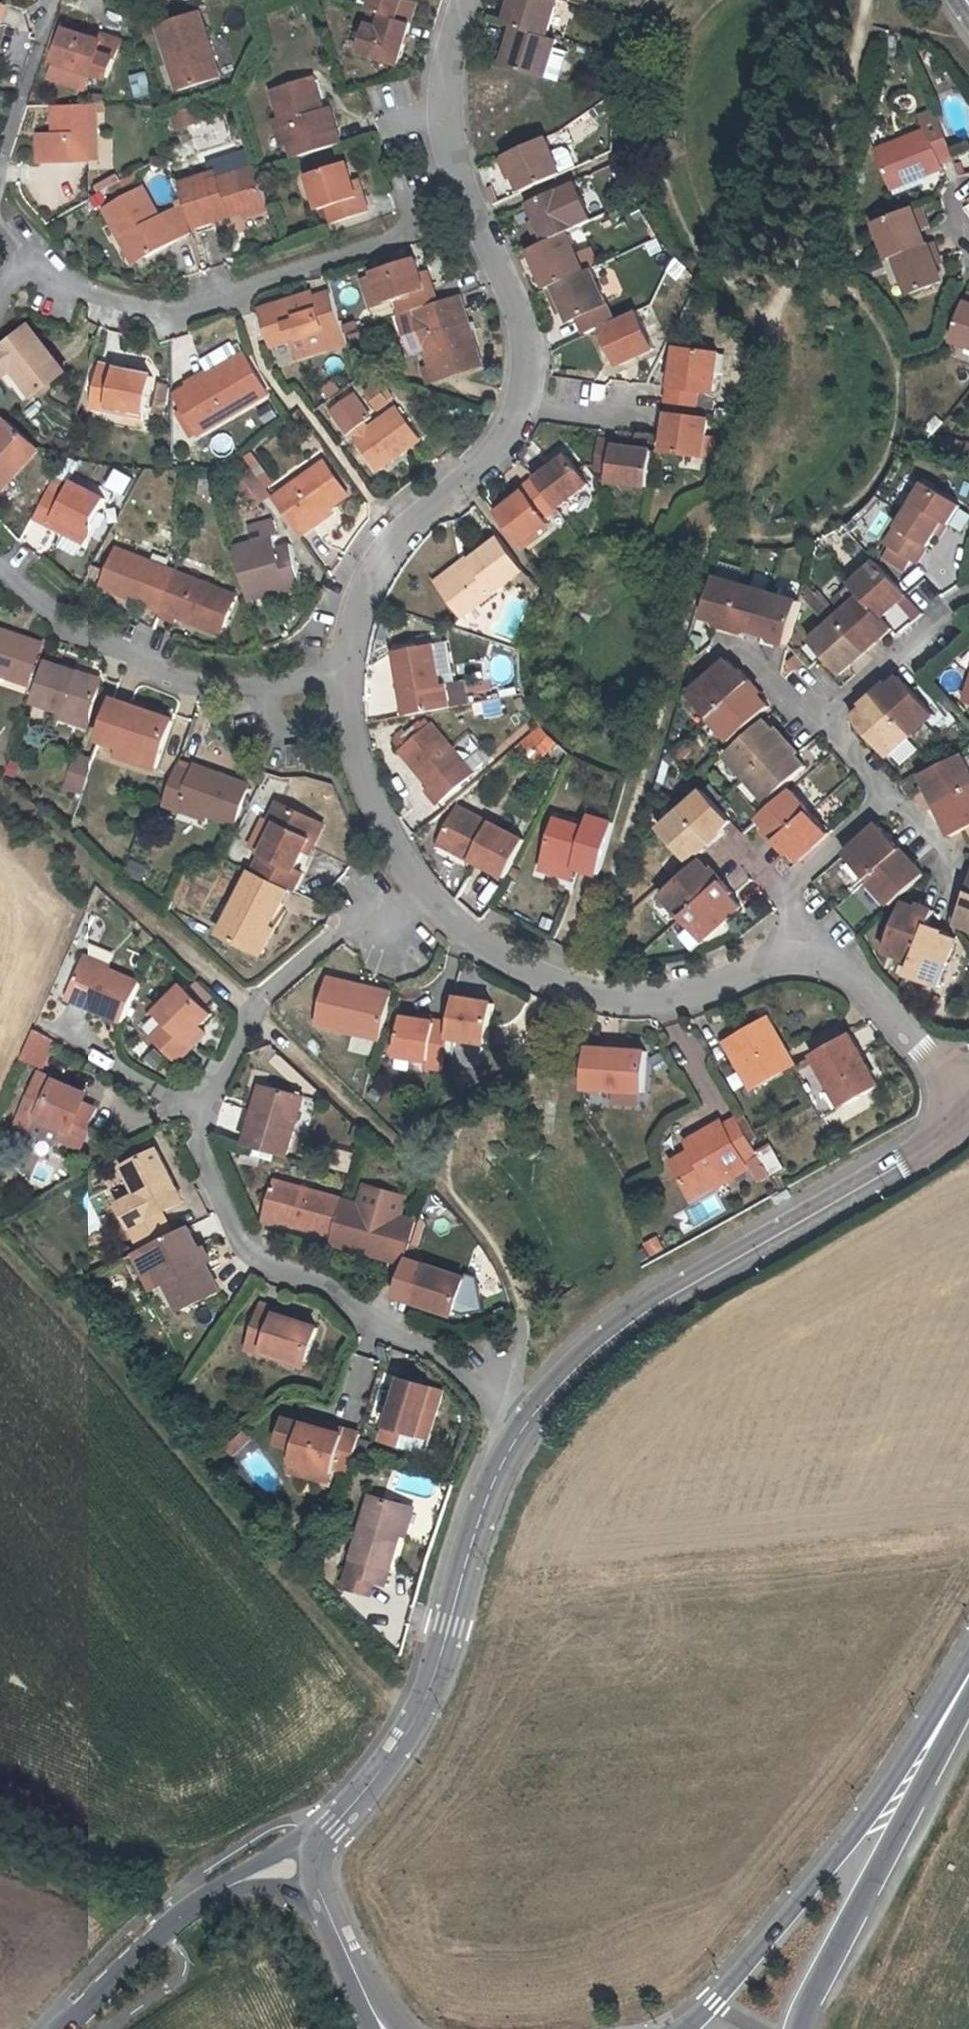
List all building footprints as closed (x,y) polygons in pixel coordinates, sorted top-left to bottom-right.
[(370,10),(383,13),(410,20),(416,0),(373,0),(370,10)] [(505,22),(516,25),(549,34),(559,0),(511,0),(505,22)] [(213,78),(191,11),(150,24),(172,91),(213,78)] [(398,62),(406,35),(410,20),(383,13),(379,27),(367,23),(358,51),(398,62)] [(61,23),(57,33),(97,49),(100,38),(61,23)] [(516,25),(504,63),(544,74),(554,36),(549,34),(516,25)] [(83,76),(102,84),(116,45),(100,38),(97,49),(57,33),(47,62),(83,76)] [(556,77),(567,39),(554,36),(544,74),(556,77)] [(83,76),(47,62),(42,77),(78,91),(83,76)] [(145,72),(131,75),(135,94),(150,91),(145,72)] [(320,121),(306,80),(272,93),(276,106),(270,109),(287,163),(338,146),(329,118),(320,121)] [(82,140),(92,140),(90,105),(43,108),(43,133),(32,133),(32,164),(83,163),(82,140)] [(172,115),(177,133),(188,130),(195,153),(233,142),(225,112),(200,119),(197,108),(172,115)] [(928,128),(874,154),(889,187),(914,175),(917,180),(946,166),(944,163),(958,156),(944,125),(929,132),(928,128)] [(82,140),(83,163),(93,163),(92,140),(82,140)] [(506,157),(522,193),(560,175),(544,140),(506,157)] [(357,196),(351,178),(345,161),(304,174),(315,209),(324,207),(330,224),(368,212),(363,195),(357,196)] [(220,210),(235,205),(240,220),(263,211),(251,175),(249,170),(210,183),(208,177),(176,188),(189,232),(224,221),(220,210)] [(351,178),(357,196),(363,195),(357,175),(351,178)] [(914,175),(889,187),(892,192),(894,197),(920,185),(917,180),(914,175)] [(558,190),(527,204),(538,227),(531,230),(538,246),(564,233),(575,228),(558,190)] [(97,214),(116,249),(128,243),(139,266),(187,240),(178,214),(156,227),(137,193),(97,214)] [(933,246),(921,208),(903,214),(883,221),(894,258),(900,256),(933,246)] [(564,233),(538,246),(527,251),(544,291),(583,273),(564,233)] [(128,243),(116,249),(129,272),(139,266),(128,243)] [(933,246),(900,256),(912,294),(948,283),(940,258),(942,257),(937,244),(933,246)] [(401,311),(411,308),(438,299),(431,277),(426,279),(416,249),(372,262),(373,264),(358,269),(367,298),(382,294),(393,291),(401,311)] [(579,318),(605,306),(590,270),(583,273),(552,287),(544,291),(553,313),(561,309),(567,323),(579,318)] [(401,311),(414,352),(424,349),(429,362),(434,379),(483,363),(478,347),(461,292),(438,299),(411,308),(401,311)] [(968,340),(968,294),(967,299),(955,335),(968,340)] [(305,298),(255,315),(267,350),(287,343),(294,365),(328,354),(329,357),(341,353),(334,333),(334,331),(323,295),(306,302),(305,298)] [(594,330),(612,367),(648,349),(632,313),(594,330)] [(39,402),(70,377),(33,331),(0,355),(0,374),(9,385),(19,377),(39,402)] [(179,361),(195,357),(189,335),(174,339),(179,361)] [(719,352),(676,346),(671,387),(667,387),(666,401),(696,404),(698,391),(713,393),(719,352)] [(234,355),(202,376),(210,388),(242,368),(234,355)] [(179,416),(200,451),(272,405),(246,366),(242,368),(210,388),(188,402),(192,409),(179,416)] [(115,413),(150,421),(157,385),(106,374),(97,415),(114,419),(115,413)] [(18,390),(32,407),(39,402),(19,377),(9,385),(16,392),(18,390)] [(380,385),(360,401),(372,417),(392,402),(380,385)] [(374,477),(421,442),(399,411),(372,432),(366,426),(368,424),(350,400),(326,418),(344,442),(346,441),(351,447),(374,477)] [(707,417),(665,412),(661,452),(702,457),(707,417)] [(0,441),(0,499),(4,503),(45,457),(12,428),(0,441)] [(609,470),(608,480),(648,487),(652,450),(612,444),(612,440),(597,436),(594,466),(609,470)] [(567,455),(548,469),(544,465),(532,475),(534,477),(558,508),(590,484),(567,455)] [(129,495),(137,476),(119,468),(110,487),(129,495)] [(321,470),(271,506),(299,544),(311,536),(307,528),(325,516),(344,503),(321,470)] [(558,508),(534,477),(520,488),(523,493),(496,512),(521,545),(549,523),(545,517),(558,508)] [(918,479),(899,510),(904,513),(923,483),(918,479)] [(238,489),(254,512),(268,502),(252,480),(238,489)] [(934,534),(941,522),(948,526),(961,506),(923,483),(904,513),(885,544),(916,563),(934,534)] [(108,509),(71,489),(64,504),(50,496),(38,518),(52,526),(57,518),(92,538),(108,509)] [(325,516),(307,528),(311,536),(330,523),(325,516)] [(57,518),(52,526),(87,545),(92,538),(57,518)] [(269,543),(275,542),(269,522),(246,529),(249,543),(229,548),(241,594),(266,588),(268,595),(297,588),(288,550),(272,555),(269,543)] [(941,522),(934,534),(940,537),(948,526),(941,522)] [(468,559),(471,564),(440,589),(463,618),(523,569),(498,536),(468,559)] [(102,591),(161,617),(176,579),(116,554),(102,591)] [(874,564),(849,587),(859,598),(879,619),(903,597),(874,564)] [(235,604),(176,579),(161,617),(158,622),(174,629),(178,623),(219,642),(235,604)] [(730,631),(744,589),(715,581),(704,618),(714,622),(716,627),(730,631)] [(268,595),(266,588),(241,594),(243,602),(268,595)] [(740,634),(747,631),(759,635),(770,597),(744,589),(730,631),(740,634)] [(798,605),(770,597),(759,635),(767,638),(768,642),(786,647),(798,605)] [(890,630),(879,619),(859,598),(834,620),(862,653),(890,630)] [(25,675),(40,633),(0,619),(0,667),(25,675)] [(807,643),(836,675),(862,653),(834,620),(807,643)] [(460,679),(449,641),(439,644),(450,682),(460,679)] [(392,651),(403,716),(444,709),(433,645),(392,651)] [(25,690),(58,702),(83,712),(95,677),(70,668),(71,663),(39,651),(25,690)] [(726,662),(702,684),(686,696),(708,721),(750,683),(739,671),(736,673),(726,662)] [(70,668),(95,677),(97,673),(71,663),(70,668)] [(885,687),(883,685),(873,693),(911,735),(932,716),(898,676),(885,687)] [(760,695),(750,683),(708,721),(728,744),(766,711),(756,699),(760,695)] [(93,732),(121,742),(133,746),(136,741),(157,748),(169,713),(107,691),(93,732)] [(873,693),(862,704),(863,706),(851,715),(887,756),(911,735),(873,693)] [(504,696),(474,703),(478,720),(508,713),(504,696)] [(58,702),(55,709),(80,719),(83,712),(58,702)] [(779,729),(776,731),(765,719),(728,753),(727,754),(748,778),(790,740),(779,729)] [(523,744),(541,766),(565,748),(546,725),(523,744)] [(428,726),(397,753),(427,789),(423,792),(434,806),(470,775),(428,726)] [(458,745),(478,770),(493,758),(473,733),(458,745)] [(804,767),(795,756),(799,751),(790,740),(748,778),(767,799),(804,767)] [(120,747),(153,759),(157,748),(136,741),(133,746),(121,742),(120,747)] [(86,752),(69,746),(59,779),(75,784),(86,752)] [(169,788),(196,799),(222,808),(236,771),(182,751),(179,757),(166,751),(152,788),(166,793),(169,788)] [(918,780),(933,811),(968,793),(968,783),(958,761),(941,769),(918,780)] [(166,793),(194,804),(196,799),(169,788),(166,793)] [(304,812),(264,791),(255,810),(262,814),(238,861),(274,879),(279,881),(289,862),(282,858),(304,812)] [(730,823),(715,807),(702,791),(681,810),(711,845),(722,836),(722,831),(730,823)] [(808,816),(788,793),(759,819),(763,825),(763,831),(775,845),(808,816)] [(933,811),(949,841),(968,831),(968,793),(933,811)] [(443,843),(473,857),(469,864),(505,882),(526,842),(460,808),(443,843)] [(700,855),(711,845),(681,810),(661,827),(690,859),(695,855),(700,855)] [(547,858),(598,873),(613,821),(592,814),(588,824),(560,817),(547,858)] [(808,816),(775,845),(784,856),(791,857),(797,863),(826,838),(808,816)] [(874,829),(840,858),(864,885),(897,855),(874,829)] [(440,848),(469,864),(473,857),(443,843),(440,848)] [(919,881),(897,855),(864,885),(886,910),(919,881)] [(544,868),(577,877),(580,869),(547,858),(544,868)] [(256,915),(274,879),(238,861),(236,860),(210,912),(242,930),(251,913),(256,915)] [(698,862),(676,882),(663,894),(684,917),(721,882),(710,871),(707,873),(698,862)] [(728,898),(732,894),(721,882),(684,917),(704,939),(738,910),(728,898)] [(965,897),(958,914),(953,927),(958,929),(968,933),(968,899),(965,897)] [(912,966),(927,927),(933,914),(931,914),(914,907),(913,909),(901,905),(880,953),(912,966)] [(906,979),(933,990),(952,943),(939,937),(941,933),(927,927),(912,966),(906,979)] [(81,958),(64,998),(120,1024),(138,984),(81,958)] [(313,1022),(377,1041),(389,995),(324,975),(313,1022)] [(178,1061),(191,1049),(185,1043),(198,1028),(210,1015),(181,989),(156,1014),(166,1025),(155,1038),(178,1061)] [(446,1029),(444,1042),(482,1049),(488,1008),(450,1001),(446,1029)] [(796,1064),(768,1016),(727,1041),(739,1061),(745,1057),(762,1085),(793,1067),(796,1064)] [(439,1074),(444,1042),(446,1029),(398,1021),(391,1060),(423,1064),(422,1071),(439,1074)] [(205,1034),(198,1028),(185,1043),(191,1049),(205,1034)] [(26,1043),(47,1053),(52,1040),(32,1029),(26,1043)] [(879,1084),(846,1033),(814,1053),(845,1104),(879,1084)] [(644,1052),(586,1048),(583,1090),(642,1093),(644,1052)] [(762,1085),(745,1057),(739,1061),(756,1088),(762,1085)] [(59,1139),(78,1149),(95,1111),(77,1102),(70,1099),(74,1090),(38,1072),(22,1109),(64,1128),(59,1139)] [(268,1087),(259,1112),(256,1111),(246,1146),(288,1157),(304,1098),(268,1087)] [(74,1090),(70,1099),(77,1102),(81,1093),(74,1090)] [(64,1128),(22,1109),(17,1119),(59,1139),(64,1128)] [(756,1152),(750,1142),(737,1119),(723,1127),(720,1122),(686,1142),(690,1150),(671,1162),(691,1196),(745,1165),(743,1160),(756,1152)] [(117,1203),(129,1226),(131,1224),(142,1246),(171,1231),(160,1209),(178,1200),(151,1149),(120,1166),(123,1171),(134,1194),(117,1203)] [(123,1171),(112,1177),(123,1199),(134,1194),(123,1171)] [(283,1213),(333,1227),(343,1192),(277,1175),(267,1213),(282,1217),(283,1213)] [(369,1241),(405,1252),(406,1248),(407,1243),(417,1210),(399,1205),(344,1188),(343,1192),(333,1227),(332,1231),(369,1241)] [(142,1246),(156,1275),(167,1299),(173,1296),(179,1309),(217,1291),(206,1269),(211,1266),(202,1247),(197,1249),(184,1224),(171,1231),(142,1246)] [(142,1246),(127,1254),(141,1281),(156,1275),(142,1246)] [(464,1265),(406,1248),(405,1252),(397,1275),(413,1280),(432,1285),(429,1294),(454,1302),(464,1265)] [(411,1289),(429,1294),(432,1285),(413,1280),(411,1289)] [(299,1361),(310,1328),(292,1323),(273,1317),(274,1310),(259,1305),(244,1348),(259,1354),(260,1348),(299,1361)] [(274,1310),(273,1317),(292,1323),(294,1317),(274,1310)] [(259,1354),(298,1366),(299,1361),(260,1348),(259,1354)] [(422,1439),(436,1389),(396,1376),(381,1427),(422,1439)] [(329,1464),(345,1469),(350,1451),(356,1429),(340,1424),(338,1430),(297,1417),(278,1411),(270,1435),(290,1441),(286,1457),(328,1470),(329,1464)] [(422,1439),(381,1427),(378,1439),(419,1451),(422,1439)] [(328,1470),(286,1457),(284,1465),(326,1480),(328,1470)] [(402,1504),(364,1493),(340,1572),(336,1586),(360,1594),(364,1579),(380,1584),(402,1504)]
